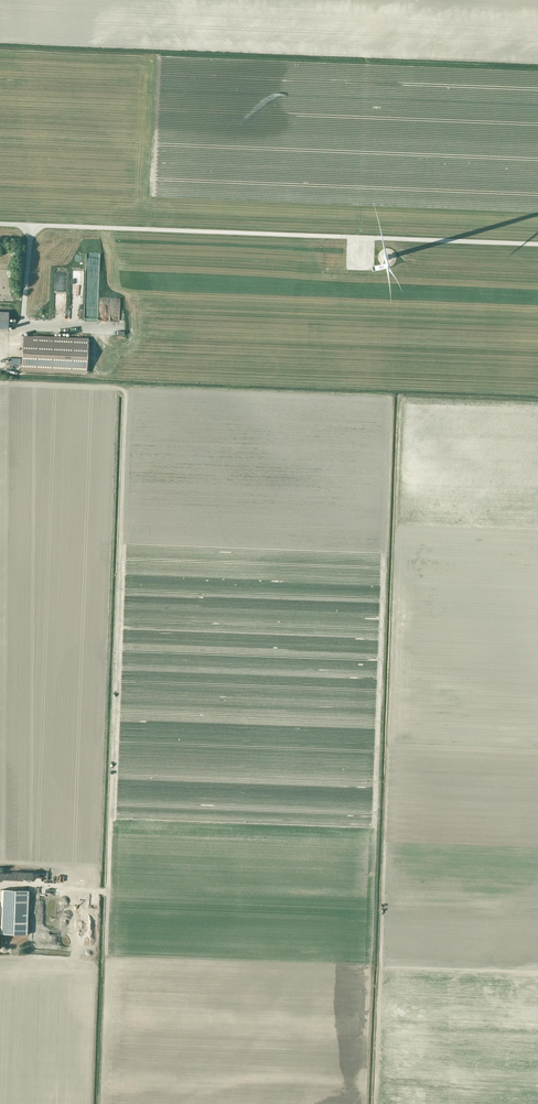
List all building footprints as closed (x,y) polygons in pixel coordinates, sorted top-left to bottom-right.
[(8,331),(9,312),(0,312),(0,331),(8,331)] [(68,338),(56,337),(56,338),(23,336),(21,369),(87,372),(89,339),(68,338)] [(18,878),(31,878),(31,881),(37,881),(37,871),(18,872),(18,878)] [(12,890),(1,889),(1,907),(0,907),(0,943),(6,943),(6,934),(27,935),(28,912),(31,913),(31,906),(28,906),(29,890),(12,890)]
